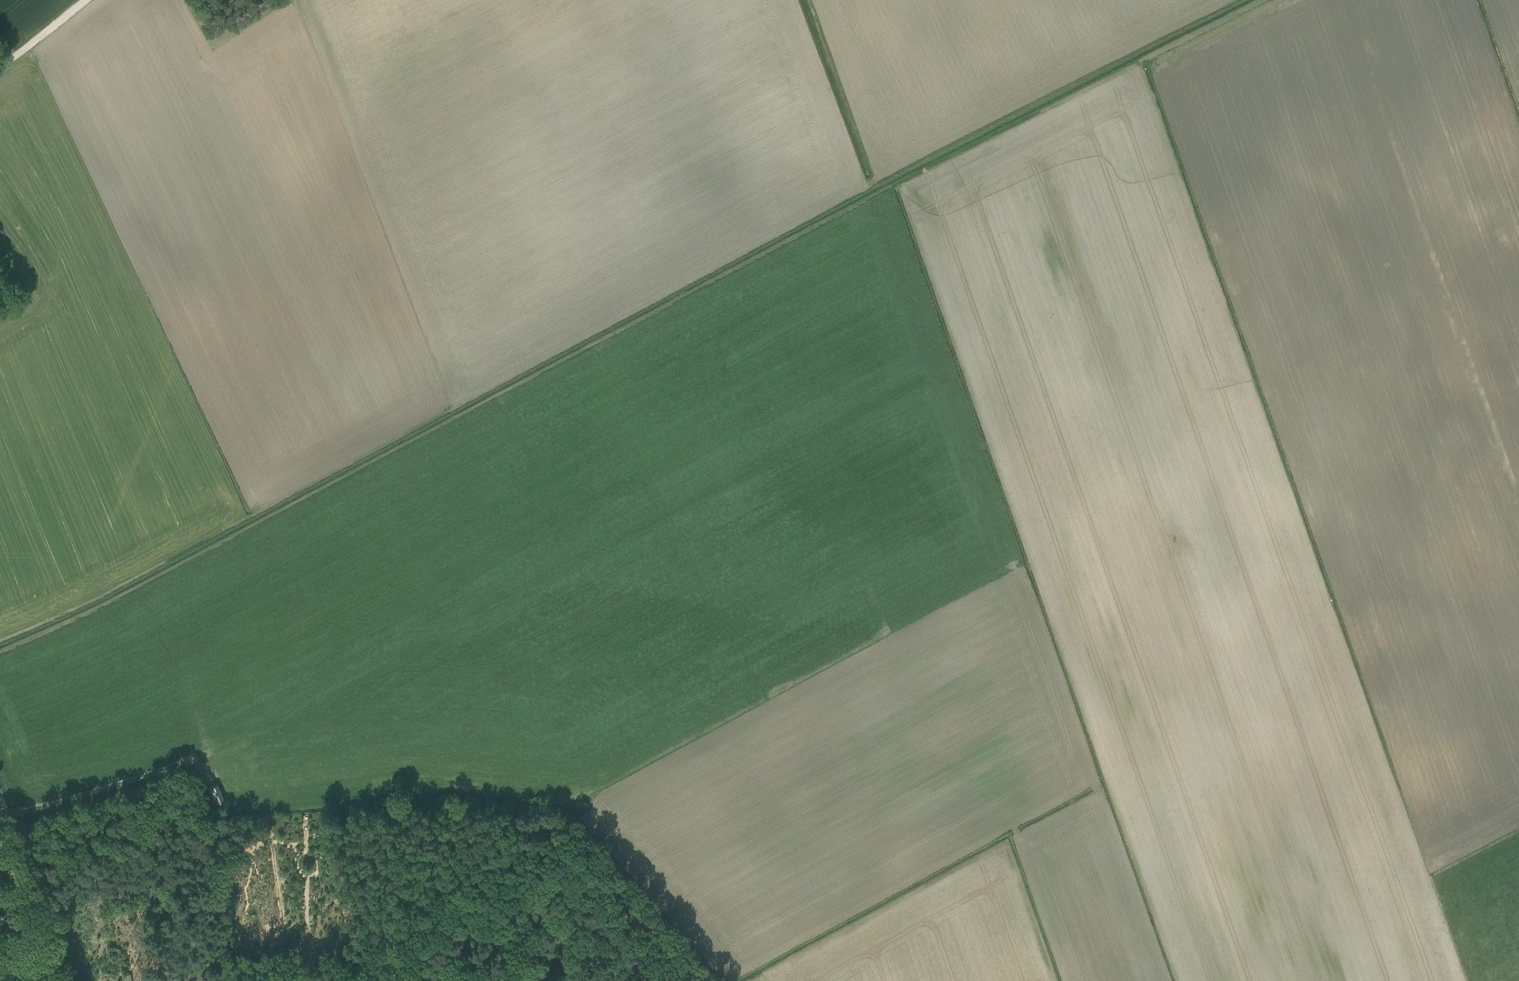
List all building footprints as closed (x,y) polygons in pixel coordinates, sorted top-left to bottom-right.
[(205,788),(212,805),(224,800),(217,783),(205,788)]
